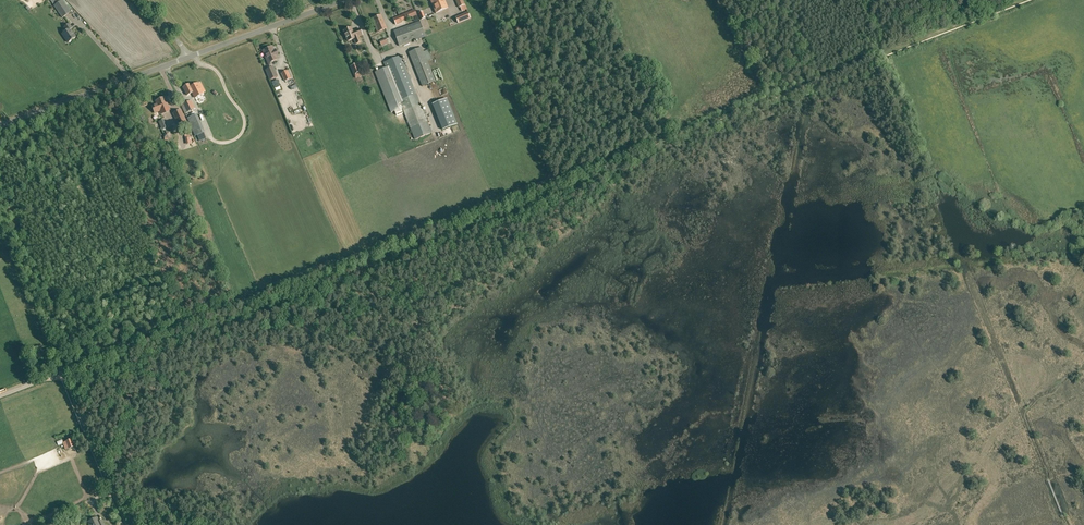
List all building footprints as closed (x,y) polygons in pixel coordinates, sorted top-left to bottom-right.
[(436,0),(433,0),(431,1),(436,13),(441,11),(436,0)] [(441,11),(448,9),(444,0),(436,0),(441,11)] [(71,12),(63,1),(55,6),(62,18),(71,12)] [(402,22),(406,21),(417,16),(414,10),(403,15),(399,16),(393,18),(396,24),(402,22)] [(470,18),(468,12),(456,18),(458,24),(470,18)] [(377,32),(387,28),(381,15),(372,19),(376,28),(377,32)] [(425,37),(422,29),(420,22),(394,32),(399,47),(425,37)] [(68,43),(76,38),(70,30),(72,29),(69,24),(64,28),(66,31),(62,34),(68,43)] [(356,30),(358,35),(355,36),(351,28),(343,31),(348,41),(354,39),(356,44),(361,42),(359,37),(362,35),(360,29),(356,30)] [(277,56),(278,55),(277,53),(275,53),(274,51),(273,52),(271,47),(272,46),(263,51),(269,66),(272,64),(271,62),(278,59),(277,56)] [(435,81),(427,61),(422,47),(409,52),(422,86),(435,81)] [(386,68),(384,69),(400,109),(402,108),(415,140),(432,133),(401,56),(384,62),(386,68)] [(362,75),(357,64),(351,66),(356,78),(362,75)] [(277,77),(273,67),(266,70),(270,80),(277,77)] [(400,109),(384,69),(375,72),(391,112),(400,109)] [(291,79),(287,71),(281,74),(285,82),(291,79)] [(278,80),(272,83),(274,89),(281,86),(278,80)] [(190,84),(183,87),(187,95),(192,93),(195,98),(204,94),(203,93),(205,92),(200,83),(199,84),(198,83),(191,87),(190,84)] [(299,90),(286,96),(289,103),(302,98),(299,90)] [(160,111),(169,108),(165,98),(156,101),(157,104),(155,105),(157,110),(159,109),(160,111)] [(191,101),(183,104),(187,112),(195,108),(191,101)] [(187,123),(181,111),(173,114),(179,127),(187,123)] [(191,126),(199,123),(195,115),(188,118),(191,126)] [(186,131),(183,133),(185,137),(191,134),(188,125),(184,127),(186,131)] [(39,349),(34,351),(38,361),(45,358),(44,353),(41,354),(39,349)]
